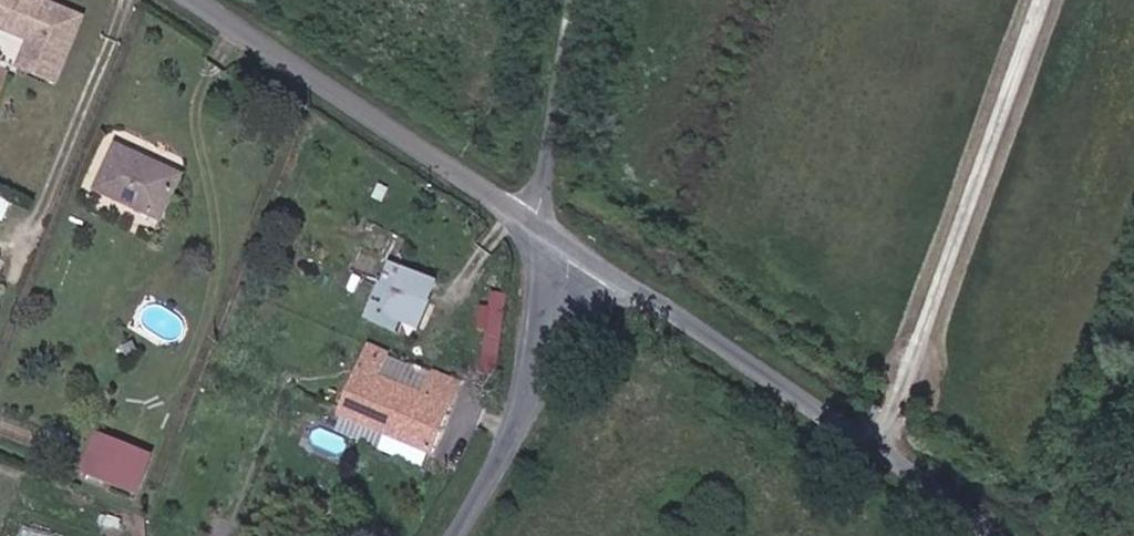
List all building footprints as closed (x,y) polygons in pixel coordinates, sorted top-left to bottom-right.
[(26,36),(15,63),(53,79),(79,16),(42,0),(0,0),(0,25),(26,36)] [(10,64),(0,61),(0,97),(10,64)] [(160,217),(179,175),(116,145),(97,188),(160,217)] [(384,315),(419,330),(431,300),(396,285),(384,315)] [(487,365),(501,367),(506,326),(492,324),(487,365)] [(368,344),(340,414),(430,453),(460,382),(430,370),(429,374),(420,394),(391,381),(378,376),(387,353),(368,344)] [(420,394),(429,374),(400,361),(391,381),(420,394)] [(139,493),(154,456),(97,433),(83,471),(139,493)]
